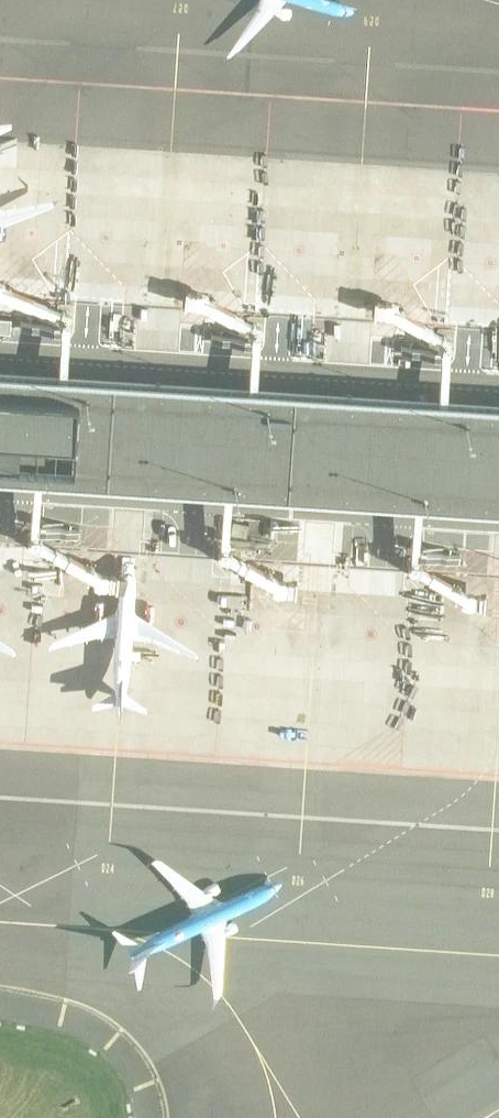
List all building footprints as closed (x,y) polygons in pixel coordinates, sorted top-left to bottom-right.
[(498,506),(498,400),(0,368),(0,474),(498,506)]
